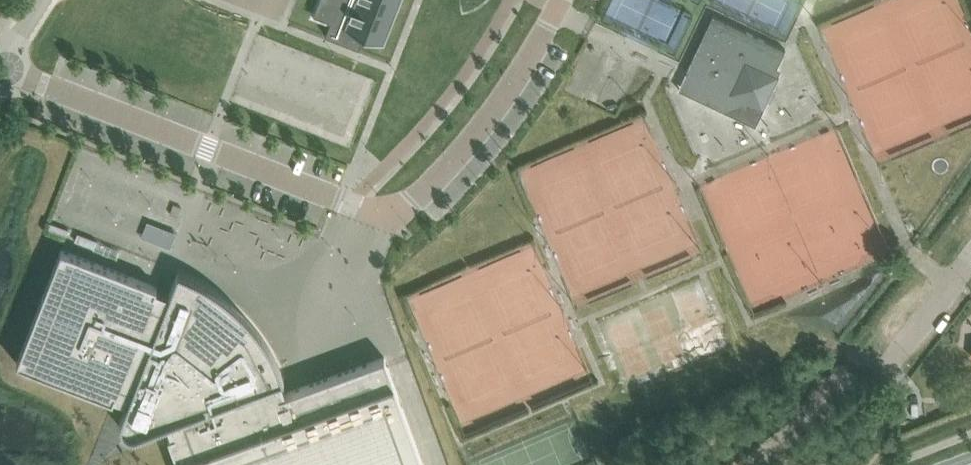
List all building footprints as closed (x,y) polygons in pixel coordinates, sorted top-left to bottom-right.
[(315,19),(333,26),(327,40),(361,53),(366,39),(384,46),(402,0),(323,0),(315,19)] [(764,109),(780,74),(775,72),(786,49),(713,14),(686,71),(694,95),(721,108),(748,101),(764,109)] [(174,203),(170,212),(179,216),(182,206),(174,203)] [(50,219),(47,227),(66,234),(68,228),(69,227),(51,220),(50,219)] [(147,222),(141,236),(171,247),(177,233),(147,222)] [(845,268),(888,253),(880,228),(837,243),(845,268)] [(17,362),(113,400),(115,397),(127,402),(122,414),(120,422),(121,424),(122,428),(124,430),(127,432),(133,434),(147,430),(167,423),(172,434),(168,435),(179,464),(424,464),(385,356),(286,392),(282,380),(284,378),(278,364),(271,350),(262,336),(252,323),(239,310),(222,295),(206,284),(191,276),(178,271),(169,294),(156,289),(157,286),(61,248),(17,362)]
